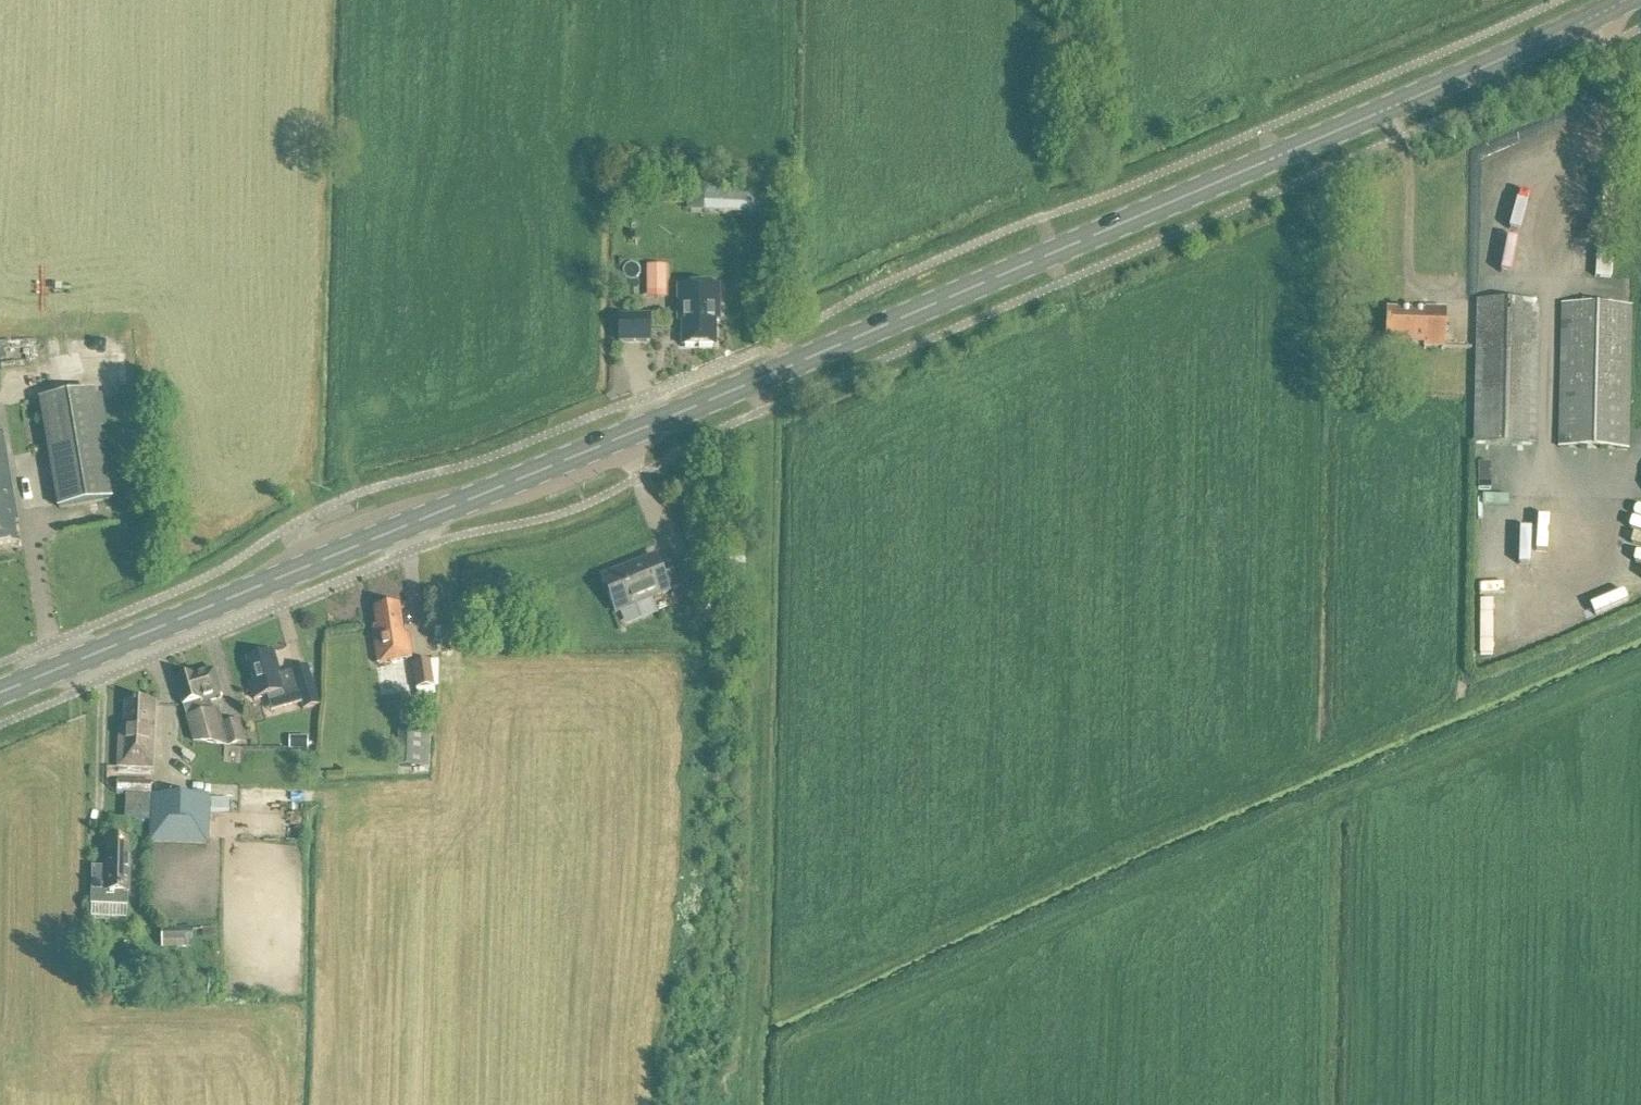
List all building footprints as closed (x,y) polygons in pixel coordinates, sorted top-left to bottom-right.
[(688,188),(687,214),(704,215),(770,218),(771,191),(705,188),(688,188)] [(666,268),(646,268),(646,295),(666,295),(666,268)] [(715,323),(719,323),(719,289),(677,289),(678,323),(682,323),(682,348),(715,348),(715,323)] [(1536,447),(1539,304),(1476,302),(1473,445),(1536,447)] [(1629,452),(1632,308),(1561,305),(1558,449),(1629,452)] [(1444,351),(1445,313),(1424,312),(1424,314),(1386,313),(1384,346),(1423,347),(1423,350),(1444,351)] [(619,344),(650,344),(650,318),(619,318),(619,344)] [(112,502),(93,394),(40,403),(59,511),(112,502)] [(2,437),(0,437),(0,548),(16,545),(11,511),(15,510),(2,437)] [(686,600),(705,593),(694,566),(662,579),(655,559),(602,581),(616,615),(682,588),(686,600)] [(377,666),(411,661),(408,638),(404,638),(399,608),(373,612),(376,630),(372,630),(377,666)] [(274,655),(246,663),(253,687),(249,688),(251,694),(254,702),(281,694),(281,695),(283,700),(286,711),(288,711),(290,710),(301,707),(303,712),(303,714),(311,711),(317,710),(319,709),(318,703),(316,697),(308,670),(299,673),(293,675),(293,676),(281,680),(274,655)] [(434,690),(430,663),(412,666),(416,692),(434,690)] [(210,704),(222,701),(214,673),(194,678),(193,677),(175,683),(183,709),(193,744),(227,749),(243,744),(238,724),(223,728),(218,711),(213,713),(210,704)] [(153,772),(156,706),(125,704),(124,732),(119,732),(118,770),(153,772)] [(430,775),(431,738),(410,737),(408,774),(430,775)] [(289,742),(289,754),(307,754),(307,742),(289,742)] [(207,848),(210,801),(152,799),(150,845),(207,848)] [(108,844),(107,872),(93,871),(92,908),(127,909),(128,873),(129,873),(129,845),(108,844)] [(158,931),(157,949),(193,950),(194,932),(158,931)]
